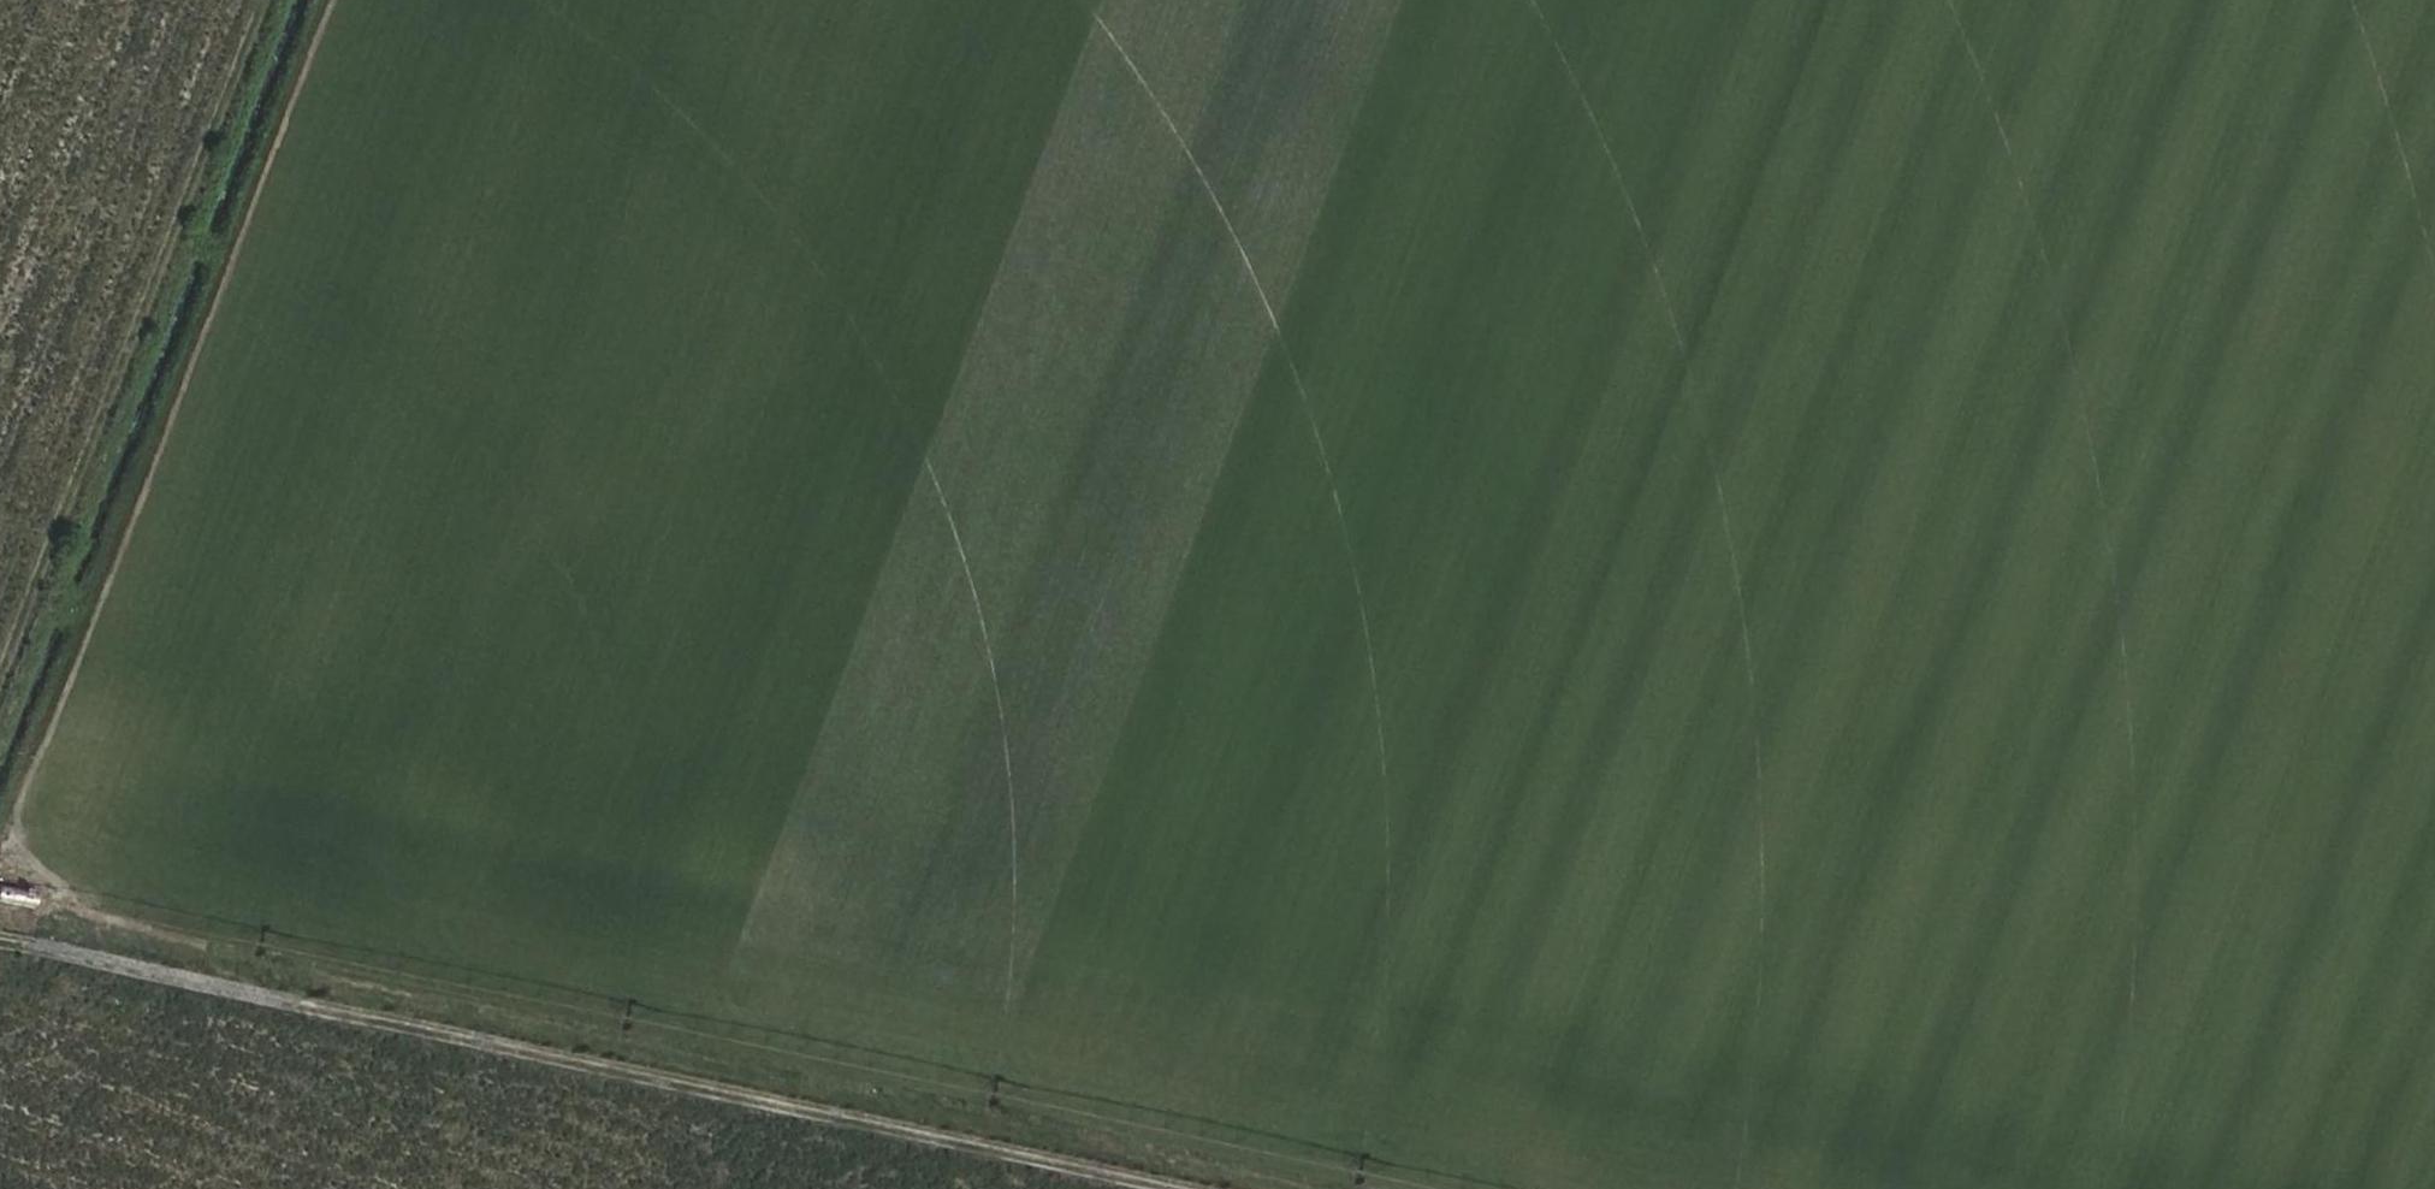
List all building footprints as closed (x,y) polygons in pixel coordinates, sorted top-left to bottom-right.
[(2,885),(0,903),(26,905),(27,887),(2,885)]
